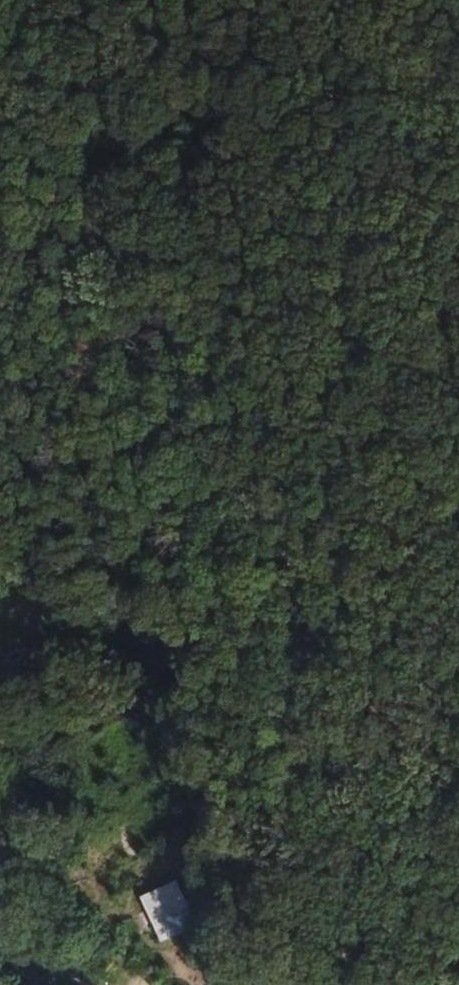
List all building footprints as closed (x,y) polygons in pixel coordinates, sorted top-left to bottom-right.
[(175,882),(142,897),(163,942),(196,927),(175,882)]
